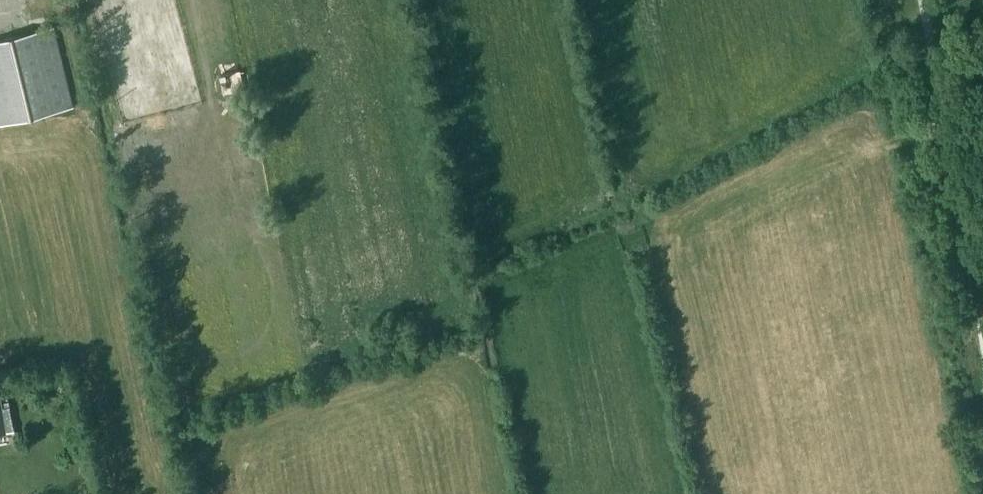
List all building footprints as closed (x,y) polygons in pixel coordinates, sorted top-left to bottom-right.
[(71,106),(51,26),(0,39),(0,124),(71,106)]
